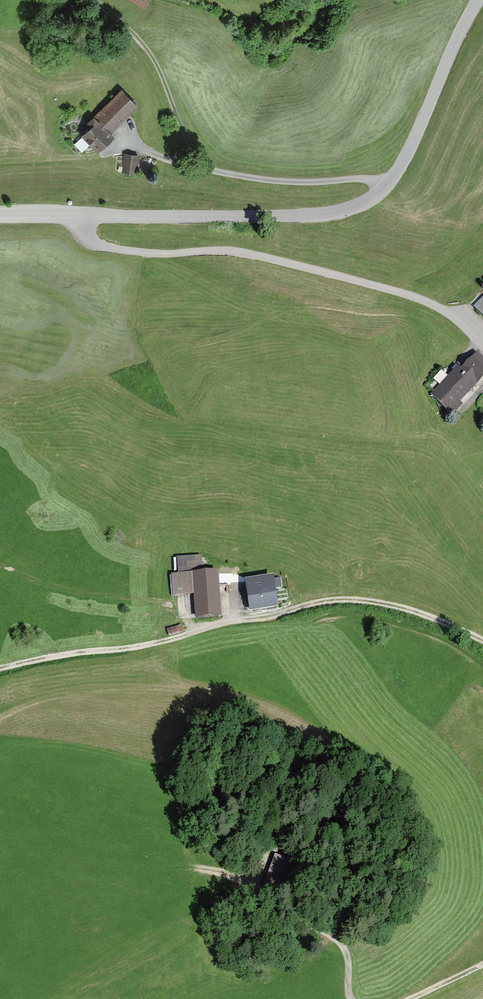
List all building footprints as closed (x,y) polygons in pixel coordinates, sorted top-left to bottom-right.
[(145,10),(150,0),(128,0),(145,10)] [(139,103),(120,85),(78,130),(97,148),(139,103)] [(125,153),(121,172),(137,175),(140,155),(125,153)] [(431,394),(450,412),(482,378),(482,365),(471,353),(431,394)] [(179,573),(171,576),(172,588),(178,595),(180,620),(222,616),(218,572),(204,572),(203,557),(180,558),(179,573)] [(275,578),(246,579),(248,609),(277,607),(275,578)] [(292,862),(275,855),(264,887),(279,894),(292,862)]
